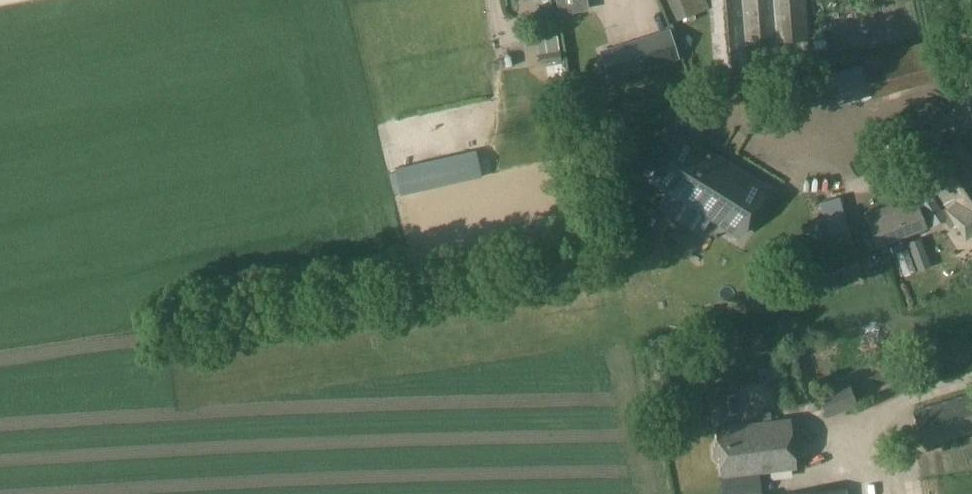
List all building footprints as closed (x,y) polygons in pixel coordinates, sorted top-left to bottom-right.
[(714,68),(747,66),(746,46),(808,40),(805,0),(708,0),(714,68)] [(826,42),(840,40),(837,25),(824,27),(826,42)] [(678,56),(670,31),(603,52),(611,78),(678,56)] [(650,180),(738,235),(767,188),(679,133),(650,180)] [(951,216),(965,239),(971,234),(971,161),(957,141),(920,167),(946,207),(945,208),(946,208),(951,216)] [(473,151),(396,169),(403,195),(480,178),(473,151)] [(894,162),(908,182),(916,177),(903,156),(894,162)] [(819,202),(836,254),(809,263),(817,290),(862,274),(854,249),(838,196),(819,202)] [(933,228),(951,216),(946,208),(942,210),(933,196),(919,206),(933,228)] [(927,228),(916,202),(867,222),(877,247),(927,228)] [(907,242),(918,271),(931,266),(920,237),(907,242)] [(895,253),(904,276),(915,272),(906,249),(895,253)] [(817,393),(826,418),(857,406),(849,382),(817,393)] [(913,412),(924,447),(971,432),(971,394),(913,412)] [(720,396),(722,415),(737,413),(735,395),(720,396)] [(788,420),(717,428),(718,443),(714,444),(712,447),(713,459),(716,461),(720,461),(722,477),(794,468),(788,420)] [(723,493),(762,493),(760,474),(722,479),(723,493)]
